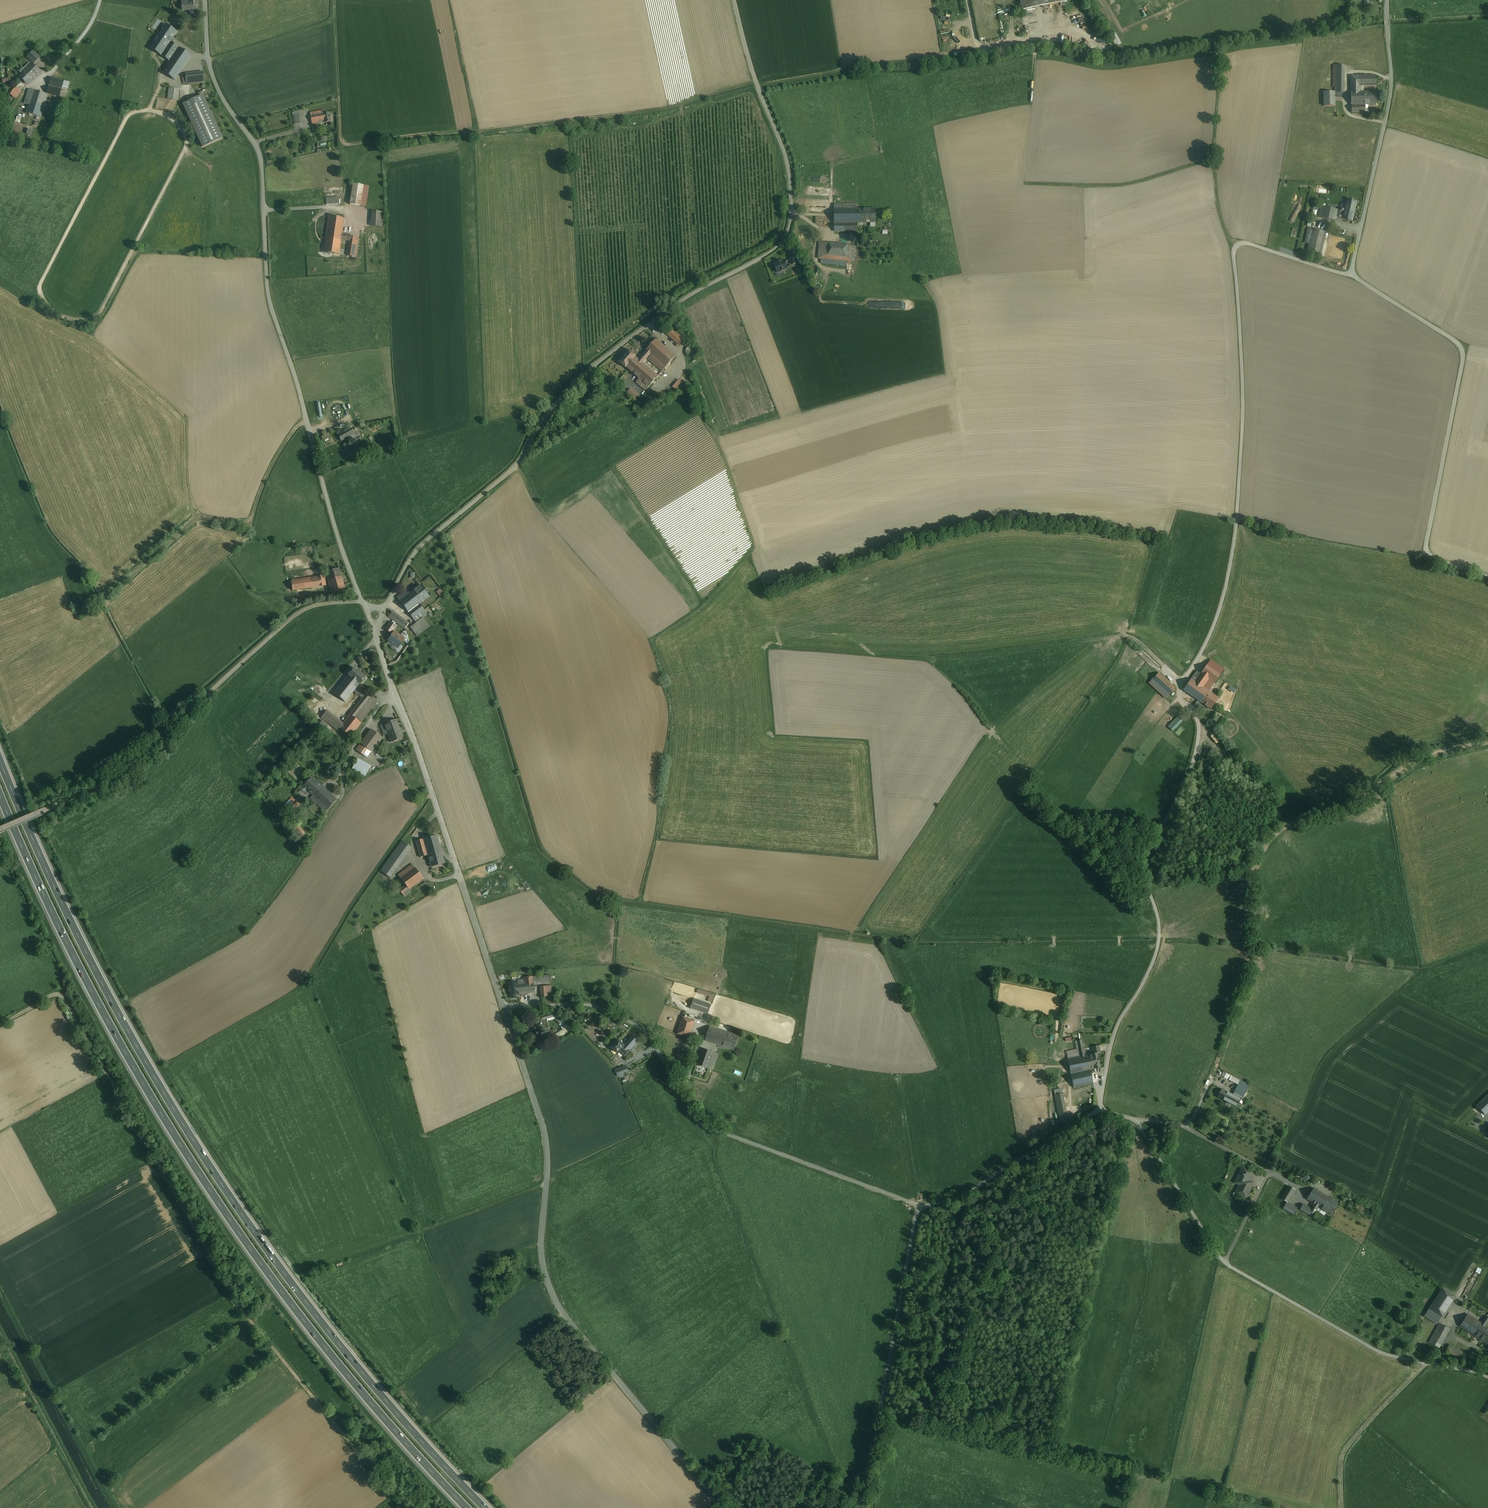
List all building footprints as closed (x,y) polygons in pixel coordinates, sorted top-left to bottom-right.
[(189,2),(182,2),(182,10),(198,10),(198,0),(189,0),(189,2)] [(1022,10),(1075,0),(1020,0),(1022,10)] [(1144,18),(1148,17),(1143,6),(1139,8),(1144,18)] [(166,24),(162,29),(150,48),(161,55),(170,41),(177,31),(166,24)] [(1117,46),(1122,44),(1115,31),(1110,34),(1117,46)] [(170,41),(161,55),(170,61),(179,47),(170,41)] [(170,61),(163,72),(175,80),(191,56),(179,47),(170,61)] [(27,57),(34,63),(40,58),(33,51),(27,57)] [(32,64),(20,77),(27,83),(40,71),(32,64)] [(1344,65),(1333,65),(1333,87),(1335,87),(1335,93),(1336,93),(1336,95),(1343,95),(1343,87),(1344,87),(1344,65)] [(203,71),(185,73),(186,84),(204,82),(203,71)] [(1376,86),(1376,75),(1351,76),(1351,92),(1360,92),(1360,86),(1376,86)] [(51,77),(47,94),(48,94),(56,96),(60,97),(62,89),(68,90),(69,82),(64,81),(51,77)] [(15,87),(10,94),(16,98),(21,91),(15,87)] [(179,89),(169,88),(168,99),(178,100),(179,89)] [(28,105),(26,113),(41,117),(48,94),(47,94),(46,94),(29,89),(24,103),(28,105)] [(1376,91),(1360,92),(1351,92),(1352,105),(1365,104),(1376,104),(1376,91)] [(1335,106),(1334,92),(1324,92),(1324,106),(1335,106)] [(203,95),(183,104),(203,147),(222,138),(203,95)] [(1365,104),(1352,105),(1352,112),(1365,112),(1365,104)] [(322,111),(310,113),(312,125),(319,124),(318,121),(324,120),(323,114),(324,113),(324,110),(322,110),(322,111)] [(324,113),(323,114),(324,120),(324,123),(331,121),(331,118),(332,118),(332,115),(330,116),(330,112),(324,113)] [(369,186),(353,184),(350,204),(366,206),(369,186)] [(1356,202),(1347,200),(1345,207),(1343,218),(1352,220),(1356,202)] [(858,203),(834,204),(835,231),(857,231),(857,223),(876,223),(876,210),(858,210),(858,203)] [(1336,209),(1326,207),(1325,210),(1323,218),(1333,220),(1336,209)] [(1321,209),(1315,208),(1313,219),(1318,220),(1319,217),(1321,209)] [(385,212),(372,211),(371,226),(384,227),(385,212)] [(345,219),(330,216),(324,252),(339,254),(342,239),(342,233),(345,219)] [(1325,232),(1313,229),(1308,253),(1320,256),(1325,232)] [(351,234),(342,233),(342,239),(349,240),(347,255),(356,257),(359,237),(351,236),(351,234)] [(854,246),(820,243),(818,259),(820,259),(820,262),(831,263),(831,260),(853,262),(854,246)] [(795,256),(789,258),(792,265),(798,263),(795,256)] [(777,263),(774,264),(778,272),(781,271),(781,272),(785,270),(784,270),(788,268),(784,260),(782,261),(781,261),(777,262),(777,263)] [(685,338),(672,327),(665,334),(679,346),(685,338)] [(672,354),(652,337),(642,349),(646,352),(662,366),(672,354)] [(700,353),(701,351),(700,348),(699,346),(696,344),(694,344),(691,344),(689,346),(687,348),(687,351),(687,354),(689,356),(691,357),(694,358),(696,357),(699,356),(700,353)] [(639,361),(635,358),(635,357),(629,351),(618,363),(619,363),(618,363),(625,369),(626,368),(638,379),(646,385),(654,374),(639,361)] [(662,366),(646,352),(639,361),(654,374),(662,366)] [(672,386),(677,390),(684,382),(679,378),(672,386)] [(646,385),(638,379),(635,383),(642,389),(646,385)] [(631,388),(627,392),(635,399),(639,395),(631,388)] [(655,401),(646,406),(638,411),(641,417),(658,407),(655,401)] [(351,427),(341,433),(340,431),(337,433),(341,441),(354,434),(352,431),(353,430),(352,430),(352,429),(351,427)] [(361,436),(357,429),(356,427),(352,429),(352,430),(353,430),(352,431),(354,434),(357,439),(361,436)] [(329,429),(320,435),(322,439),(328,435),(331,433),(329,429)] [(341,567),(327,572),(333,588),(330,589),(332,594),(342,591),(348,589),(341,567)] [(327,575),(305,578),(306,588),(328,585),(327,575)] [(305,578),(291,580),(292,590),(306,588),(305,578)] [(420,585),(411,592),(419,603),(429,596),(420,585)] [(406,591),(397,598),(399,601),(408,594),(406,591)] [(408,594),(399,601),(408,612),(416,622),(427,613),(419,603),(411,592),(408,594)] [(388,616),(405,628),(409,623),(392,611),(388,616)] [(423,617),(416,622),(420,628),(414,632),(417,636),(430,626),(423,617)] [(391,622),(386,629),(391,633),(396,626),(391,622)] [(416,622),(410,627),(414,632),(420,628),(416,622)] [(404,639),(394,632),(388,640),(393,644),(398,647),(404,639)] [(1224,670),(1211,660),(1201,674),(1208,679),(1209,679),(1214,683),(1224,670)] [(366,677),(354,667),(348,675),(359,684),(360,684),(366,677)] [(1201,674),(1197,671),(1191,679),(1203,687),(1208,679),(1201,674)] [(1176,688),(1159,673),(1150,683),(1167,698),(1176,688)] [(348,675),(345,680),(334,693),(345,702),(354,691),(357,686),(359,684),(348,675)] [(1219,698),(1204,688),(1203,687),(1191,679),(1183,690),(1211,709),(1219,698)] [(378,702),(359,686),(358,687),(357,686),(354,691),(361,697),(359,699),(361,701),(360,702),(350,714),(361,723),(378,702)] [(327,710),(322,707),(317,714),(321,718),(327,710)] [(343,723),(327,710),(321,718),(323,719),(327,722),(338,730),(340,728),(339,728),(343,723)] [(343,723),(339,728),(340,728),(350,737),(361,723),(350,714),(350,715),(343,723)] [(1179,715),(1168,727),(1172,731),(1183,720),(1179,715)] [(387,726),(389,737),(402,733),(399,723),(387,726)] [(381,737),(370,728),(356,749),(366,756),(381,737)] [(402,733),(389,737),(392,747),(398,746),(405,744),(402,733)] [(371,766),(357,758),(352,769),(365,776),(371,766)] [(312,776),(303,785),(313,795),(315,796),(323,787),(312,776)] [(323,787),(315,796),(319,801),(328,809),(337,800),(323,787)] [(315,796),(313,795),(311,798),(317,803),(319,801),(315,796)] [(292,797),(284,806),(291,813),(300,804),(292,797)] [(328,809),(319,801),(317,803),(326,812),(328,809)] [(296,822),(289,828),(298,839),(305,834),(296,822)] [(437,835),(423,839),(428,855),(431,867),(445,863),(437,835)] [(428,855),(423,839),(416,841),(420,857),(428,855)] [(401,840),(383,866),(389,870),(391,867),(390,867),(407,844),(401,840)] [(412,847),(407,844),(390,867),(391,867),(389,870),(393,873),(405,857),(412,847)] [(413,864),(405,870),(399,875),(401,878),(400,878),(406,885),(409,889),(423,878),(413,864)] [(406,885),(399,890),(402,894),(409,889),(406,885)] [(494,887),(478,892),(480,897),(495,892),(494,887)] [(550,975),(533,977),(534,985),(541,985),(551,984),(550,975)] [(526,985),(519,986),(519,993),(535,991),(534,985),(533,977),(525,978),(525,980),(526,985)] [(518,982),(510,983),(511,995),(516,995),(520,994),(519,993),(519,986),(518,982)] [(551,984),(541,985),(541,993),(549,993),(552,993),(551,984)] [(712,1002),(715,994),(698,988),(697,993),(709,997),(708,1000),(712,1002)] [(669,999),(667,1003),(679,1008),(681,1004),(669,999)] [(710,1005),(694,999),(691,1008),(698,1010),(708,1013),(710,1005)] [(694,1021),(683,1017),(678,1034),(689,1037),(694,1021)] [(567,1023),(562,1026),(564,1029),(560,1032),(556,1035),(558,1039),(560,1038),(572,1031),(567,1023)] [(739,1036),(720,1029),(710,1026),(705,1040),(734,1050),(739,1036)] [(541,1031),(533,1035),(536,1040),(535,1041),(537,1045),(546,1041),(541,1031)] [(624,1043),(618,1049),(622,1055),(636,1041),(631,1036),(624,1043)] [(618,1037),(610,1045),(616,1052),(618,1049),(624,1043),(618,1037)] [(1082,1039),(1077,1040),(1080,1057),(1085,1056),(1084,1049),(1082,1039)] [(1099,1046),(1093,1047),(1094,1054),(1097,1053),(1101,1052),(1099,1047),(1099,1046)] [(713,1052),(702,1048),(696,1064),(713,1070),(718,1054),(713,1052)] [(1080,1057),(1068,1059),(1071,1074),(1091,1069),(1088,1055),(1085,1056),(1080,1057)] [(1091,1069),(1071,1074),(1074,1087),(1093,1083),(1091,1069)] [(1249,1084),(1224,1071),(1222,1076),(1236,1083),(1238,1084),(1247,1089),(1249,1084)] [(1236,1083),(1231,1094),(1236,1097),(1240,1098),(1244,1096),(1235,1091),(1238,1084),(1236,1083)] [(1238,1084),(1235,1091),(1244,1096),(1247,1089),(1238,1084)] [(1231,1094),(1222,1089),(1218,1097),(1232,1104),(1236,1097),(1231,1094)] [(1059,1116),(1067,1114),(1065,1104),(1063,1093),(1055,1095),(1059,1116)] [(1478,1106),(1485,1114),(1487,1111),(1487,1096),(1478,1106)] [(1253,1172),(1243,1167),(1239,1174),(1249,1178),(1249,1179),(1253,1172)] [(1249,1178),(1239,1174),(1238,1177),(1239,1178),(1237,1183),(1241,1185),(1240,1188),(1239,1187),(1237,1192),(1236,1192),(1246,1197),(1252,1186),(1250,1186),(1252,1182),(1248,1180),(1249,1178)] [(1291,1183),(1283,1197),(1289,1200),(1297,1187),(1291,1183)] [(1341,1200),(1316,1185),(1309,1196),(1311,1197),(1316,1201),(1321,1204),(1334,1212),(1341,1200)] [(1316,1201),(1311,1197),(1309,1196),(1305,1202),(1312,1207),(1316,1201)] [(1289,1200),(1285,1207),(1294,1212),(1297,1207),(1298,1206),(1289,1200)] [(1312,1207),(1305,1202),(1303,1207),(1315,1214),(1321,1204),(1316,1201),(1312,1207)] [(1441,1316),(1442,1316),(1455,1296),(1443,1288),(1429,1308),(1441,1316)] [(1436,1324),(1441,1316),(1429,1308),(1424,1316),(1436,1324)] [(1477,1321),(1467,1314),(1460,1326),(1464,1328),(1474,1335),(1481,1323),(1477,1321)] [(1440,1323),(1429,1342),(1439,1348),(1450,1328),(1440,1323)] [(1481,1323),(1474,1335),(1487,1344),(1487,1328),(1485,1326),(1481,1323)] [(1457,1356),(1460,1351),(1452,1346),(1449,1351),(1457,1356)] [(1467,1355),(1460,1351),(1457,1356),(1465,1360),(1467,1355)]
